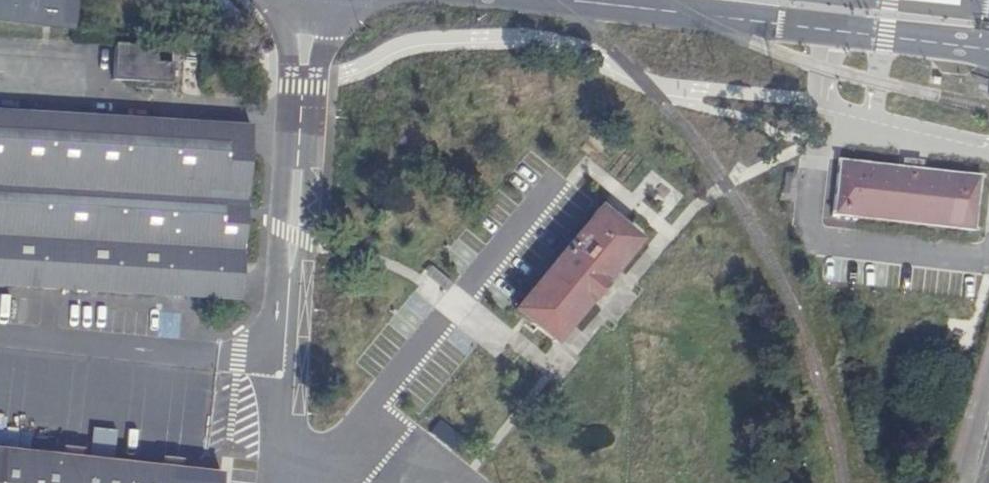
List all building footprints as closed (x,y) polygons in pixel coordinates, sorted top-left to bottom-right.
[(70,0),(0,0),(0,24),(72,32),(76,1),(70,0)] [(114,44),(112,79),(170,81),(171,46),(114,44)] [(0,119),(0,292),(245,304),(253,132),(0,119)] [(981,176),(842,162),(836,216),(975,230),(981,176)] [(605,204),(525,308),(564,337),(644,233),(605,204)] [(0,454),(0,482),(218,482),(218,479),(0,454)]
